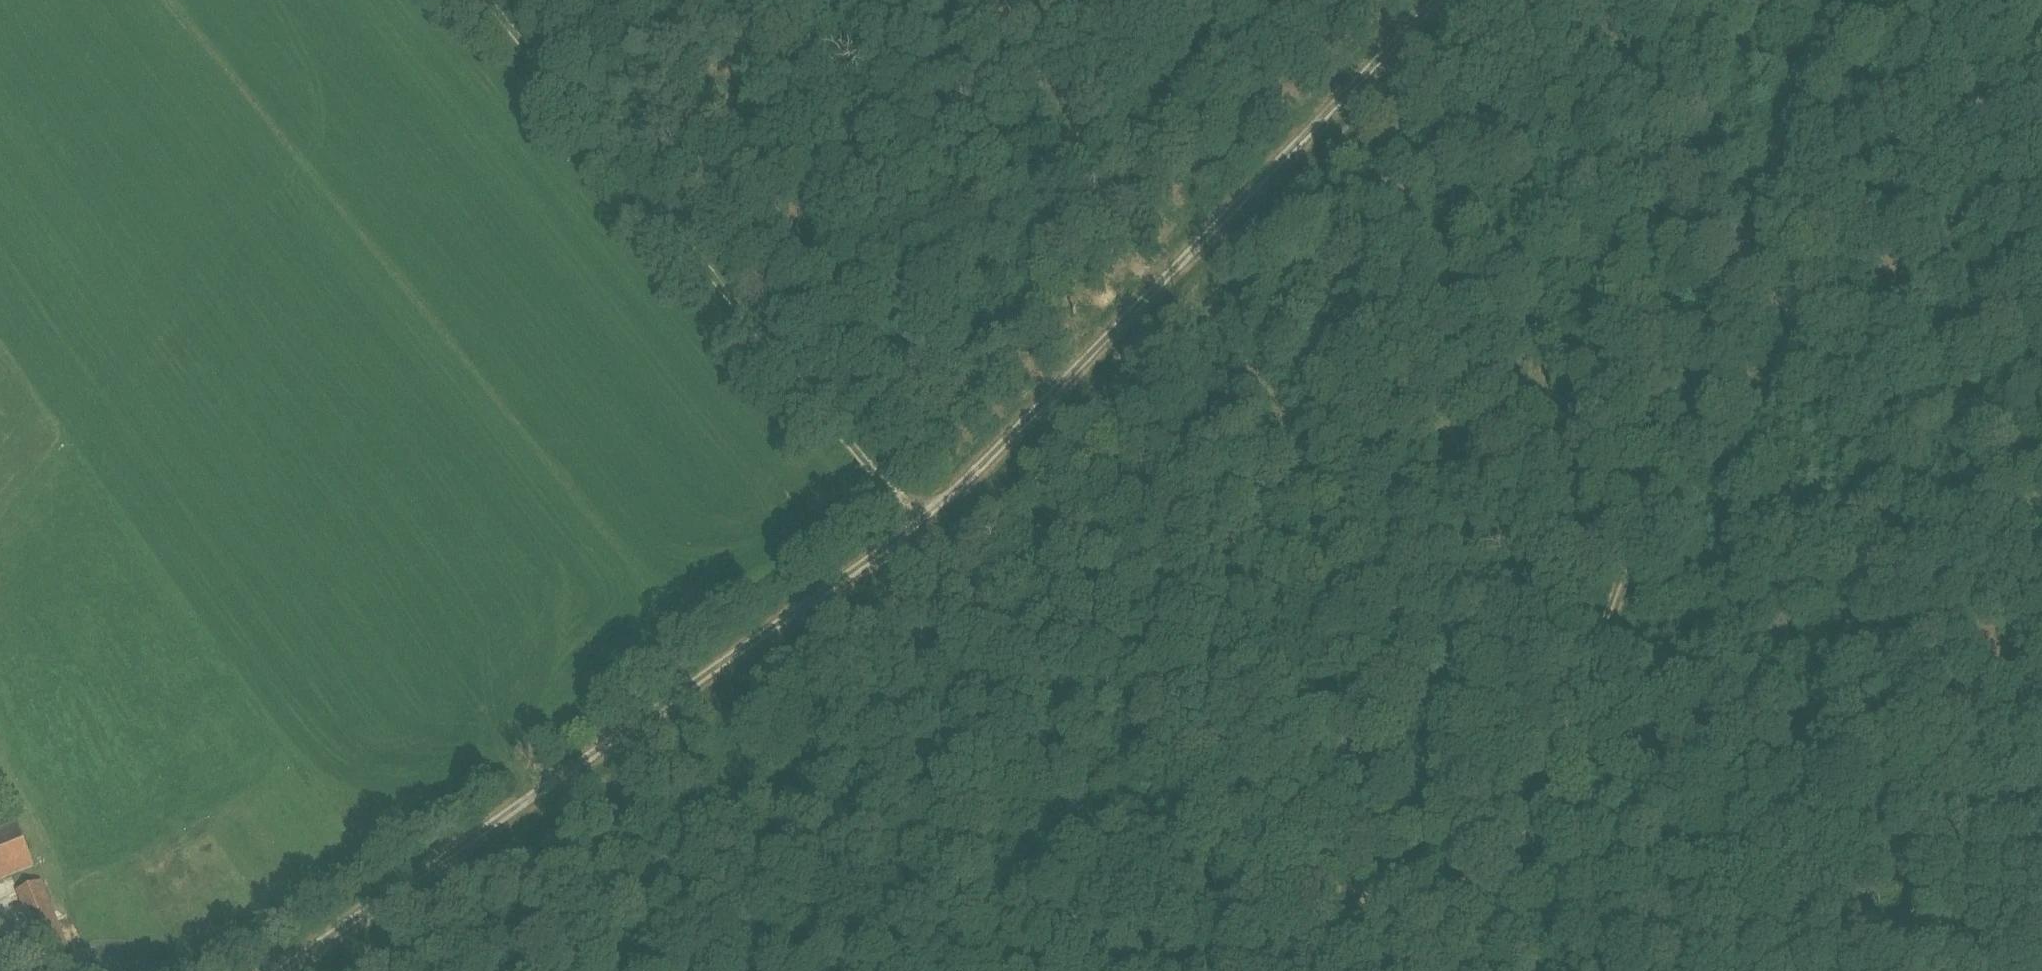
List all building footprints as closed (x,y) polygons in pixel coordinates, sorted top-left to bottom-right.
[(34,865),(17,821),(0,828),(0,878),(34,865)] [(42,883),(22,890),(41,942),(62,935),(42,883)]
